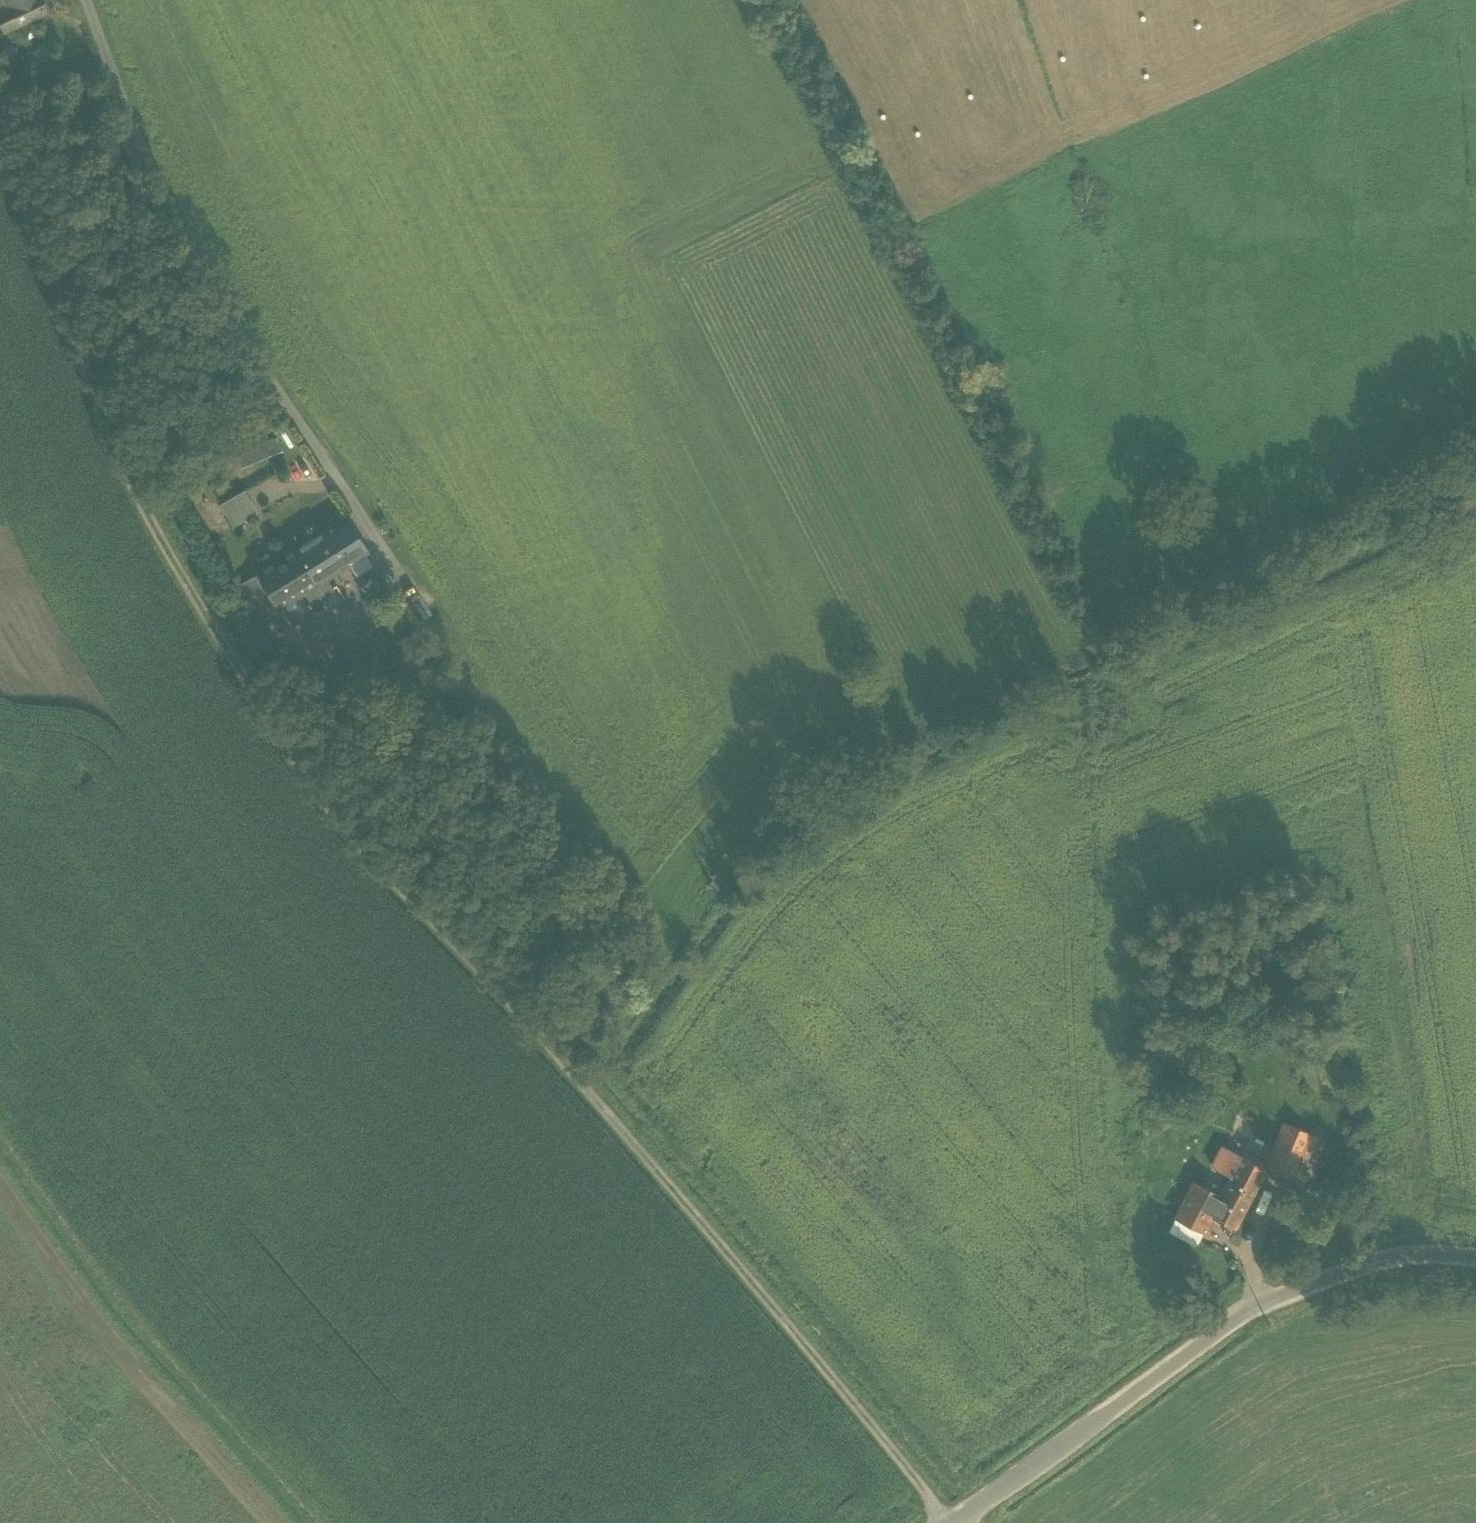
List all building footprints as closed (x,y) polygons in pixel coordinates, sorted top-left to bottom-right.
[(0,12),(0,26),(3,32),(49,11),(44,0),(6,0),(9,7),(0,12)] [(6,0),(0,0),(0,12),(9,7),(6,0)] [(277,437),(236,455),(241,468),(282,449),(277,437)] [(241,468),(236,455),(221,462),(232,485),(246,479),(241,468)] [(240,487),(220,499),(233,520),(253,508),(240,487)] [(326,532),(345,563),(367,548),(348,518),(326,532)] [(345,563),(326,532),(259,575),(278,605),(280,604),(302,590),(310,602),(334,587),(326,575),(345,563)] [(280,604),(278,605),(259,575),(241,587),(274,639),(294,626),(280,604)] [(1299,1153),(1307,1135),(1285,1125),(1277,1143),(1299,1153)] [(1299,1153),(1289,1175),(1300,1179),(1318,1140),(1307,1135),(1299,1153)] [(1267,1165),(1289,1175),(1299,1153),(1277,1143),(1267,1165)] [(1230,1176),(1240,1155),(1222,1146),(1212,1166),(1230,1176)] [(1240,1155),(1230,1176),(1220,1195),(1195,1183),(1177,1218),(1201,1231),(1210,1215),(1235,1228),(1266,1169),(1240,1155)] [(1194,1245),(1201,1231),(1177,1218),(1169,1232),(1194,1245)]
